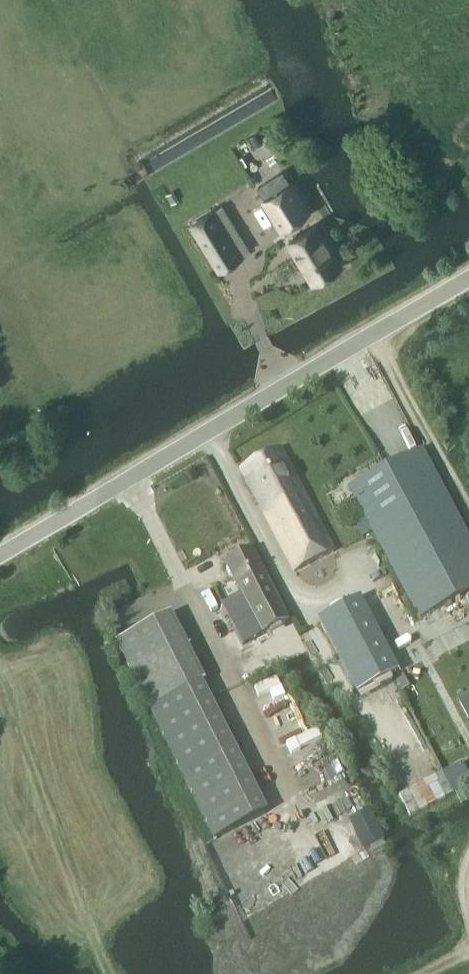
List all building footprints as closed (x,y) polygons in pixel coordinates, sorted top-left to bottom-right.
[(283,172),(259,187),(266,199),(265,200),(278,220),(281,226),(282,227),(309,211),(292,183),(291,184),(283,172)] [(233,243),(213,256),(220,268),(280,231),(278,228),(281,226),(278,220),(275,222),(253,186),(222,205),(213,211),(233,243)] [(213,211),(193,223),(213,256),(233,243),(213,211)] [(312,282),(340,265),(316,226),(288,243),(312,282)] [(293,575),(332,554),(278,453),(239,474),(293,575)] [(461,531),(420,454),(349,491),(418,621),(468,594),(468,546),(461,531)] [(242,647),(287,624),(250,553),(225,565),(241,596),(221,606),(242,647)] [(356,695),(392,676),(354,605),(319,623),(356,695)] [(264,815),(202,687),(204,686),(171,618),(116,645),(212,841),(264,815)] [(461,765),(441,775),(452,797),(468,788),(468,780),(461,765)]
